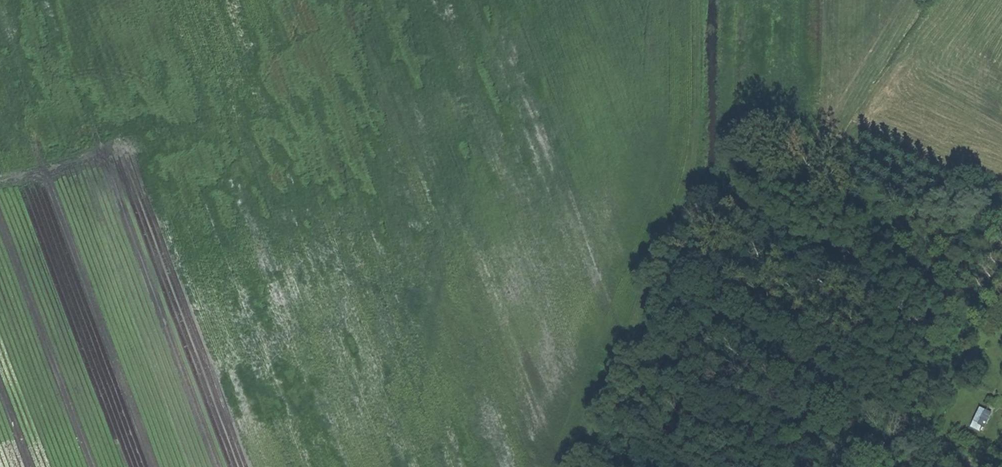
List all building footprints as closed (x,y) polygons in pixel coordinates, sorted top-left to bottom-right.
[(967,350),(965,359),(977,362),(978,352),(967,350)] [(980,405),(971,426),(982,431),(991,410),(980,405)]
